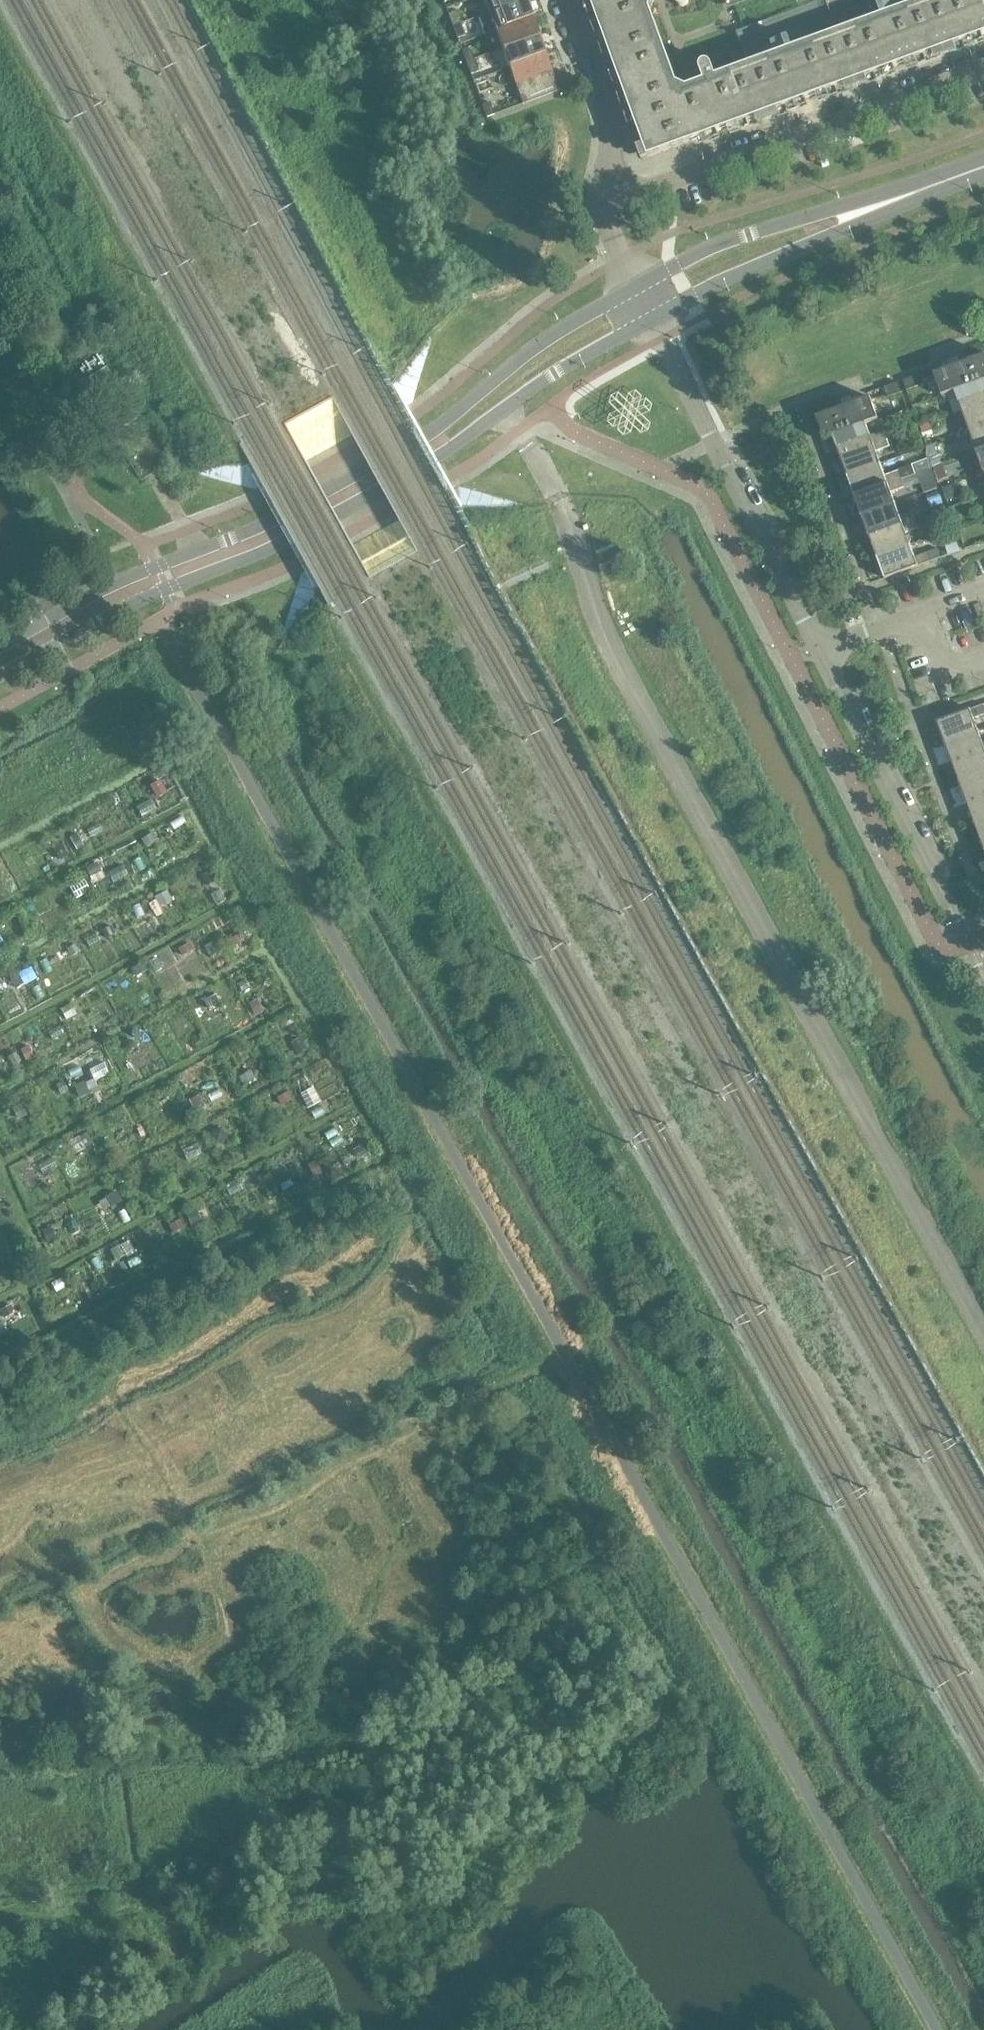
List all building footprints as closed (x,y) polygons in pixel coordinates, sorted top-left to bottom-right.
[(489,13),(523,0),(484,0),(489,13)] [(526,0),(523,0),(489,13),(496,31),(532,17),(526,0)] [(983,34),(983,0),(924,0),(918,2),(918,0),(900,0),(900,2),(897,3),(899,9),(882,15),(878,4),(890,0),(785,0),(790,13),(745,30),(756,61),(716,76),(712,65),(712,64),(710,62),(709,61),(707,61),(705,61),(704,62),(703,63),(702,64),(701,66),(701,68),(701,69),(705,80),(694,84),(687,87),(678,82),(651,8),(654,0),(591,0),(649,157),(699,138),(711,134),(983,34)] [(460,23),(456,11),(448,14),(453,26),(460,23)] [(539,35),(532,17),(496,31),(502,49),(539,35)] [(465,35),(460,23),(453,26),(457,38),(465,35)] [(545,53),(539,35),(502,49),(509,67),(545,53)] [(474,59),(469,47),(462,50),(466,62),(474,59)] [(559,90),(545,53),(509,67),(522,104),(559,90)] [(478,71),(474,59),(466,62),(471,74),(478,71)] [(494,114),(490,102),(482,105),(487,117),(494,114)] [(961,364),(959,359),(943,366),(945,370),(934,374),(942,396),(955,392),(983,381),(983,356),(961,364)] [(921,385),(917,375),(903,380),(907,390),(921,385)] [(983,403),(983,381),(955,392),(962,411),(983,403)] [(902,392),(898,382),(884,387),(888,397),(902,392)] [(879,419),(871,397),(861,401),(859,396),(847,401),(843,402),(845,407),(817,417),(825,439),(832,437),(865,424),(879,419)] [(319,446),(350,433),(335,399),(304,413),(319,446)] [(962,411),(969,431),(983,426),(983,403),(962,411)] [(839,456),(886,439),(883,431),(870,436),(865,424),(832,437),(839,456)] [(983,449),(983,426),(969,431),(976,452),(983,449)] [(880,464),(876,452),(889,447),(886,439),(839,456),(847,477),(880,464)] [(925,491),(940,485),(930,457),(915,462),(925,491)] [(854,497),(901,479),(898,471),(885,476),(880,464),(847,477),(854,497)] [(895,504),(891,492),(904,487),(901,479),(854,497),(862,517),(895,504)] [(869,537),(916,520),(913,511),(900,516),(895,504),(862,517),(869,537)] [(911,545),(906,533),(919,528),(916,520),(869,537),(877,557),(911,545)] [(885,578),(932,561),(928,552),(915,557),(911,545),(877,557),(885,578)] [(974,718),(983,715),(983,704),(971,709),(937,721),(944,743),(978,730),(974,718)] [(983,751),(983,742),(978,730),(944,743),(952,763),(983,751)] [(952,763),(959,783),(983,774),(983,751),(952,763)] [(983,797),(983,774),(959,783),(966,804),(983,797)] [(966,804),(973,824),(983,820),(983,797),(966,804)] [(983,843),(983,820),(973,824),(981,844),(983,843)]
